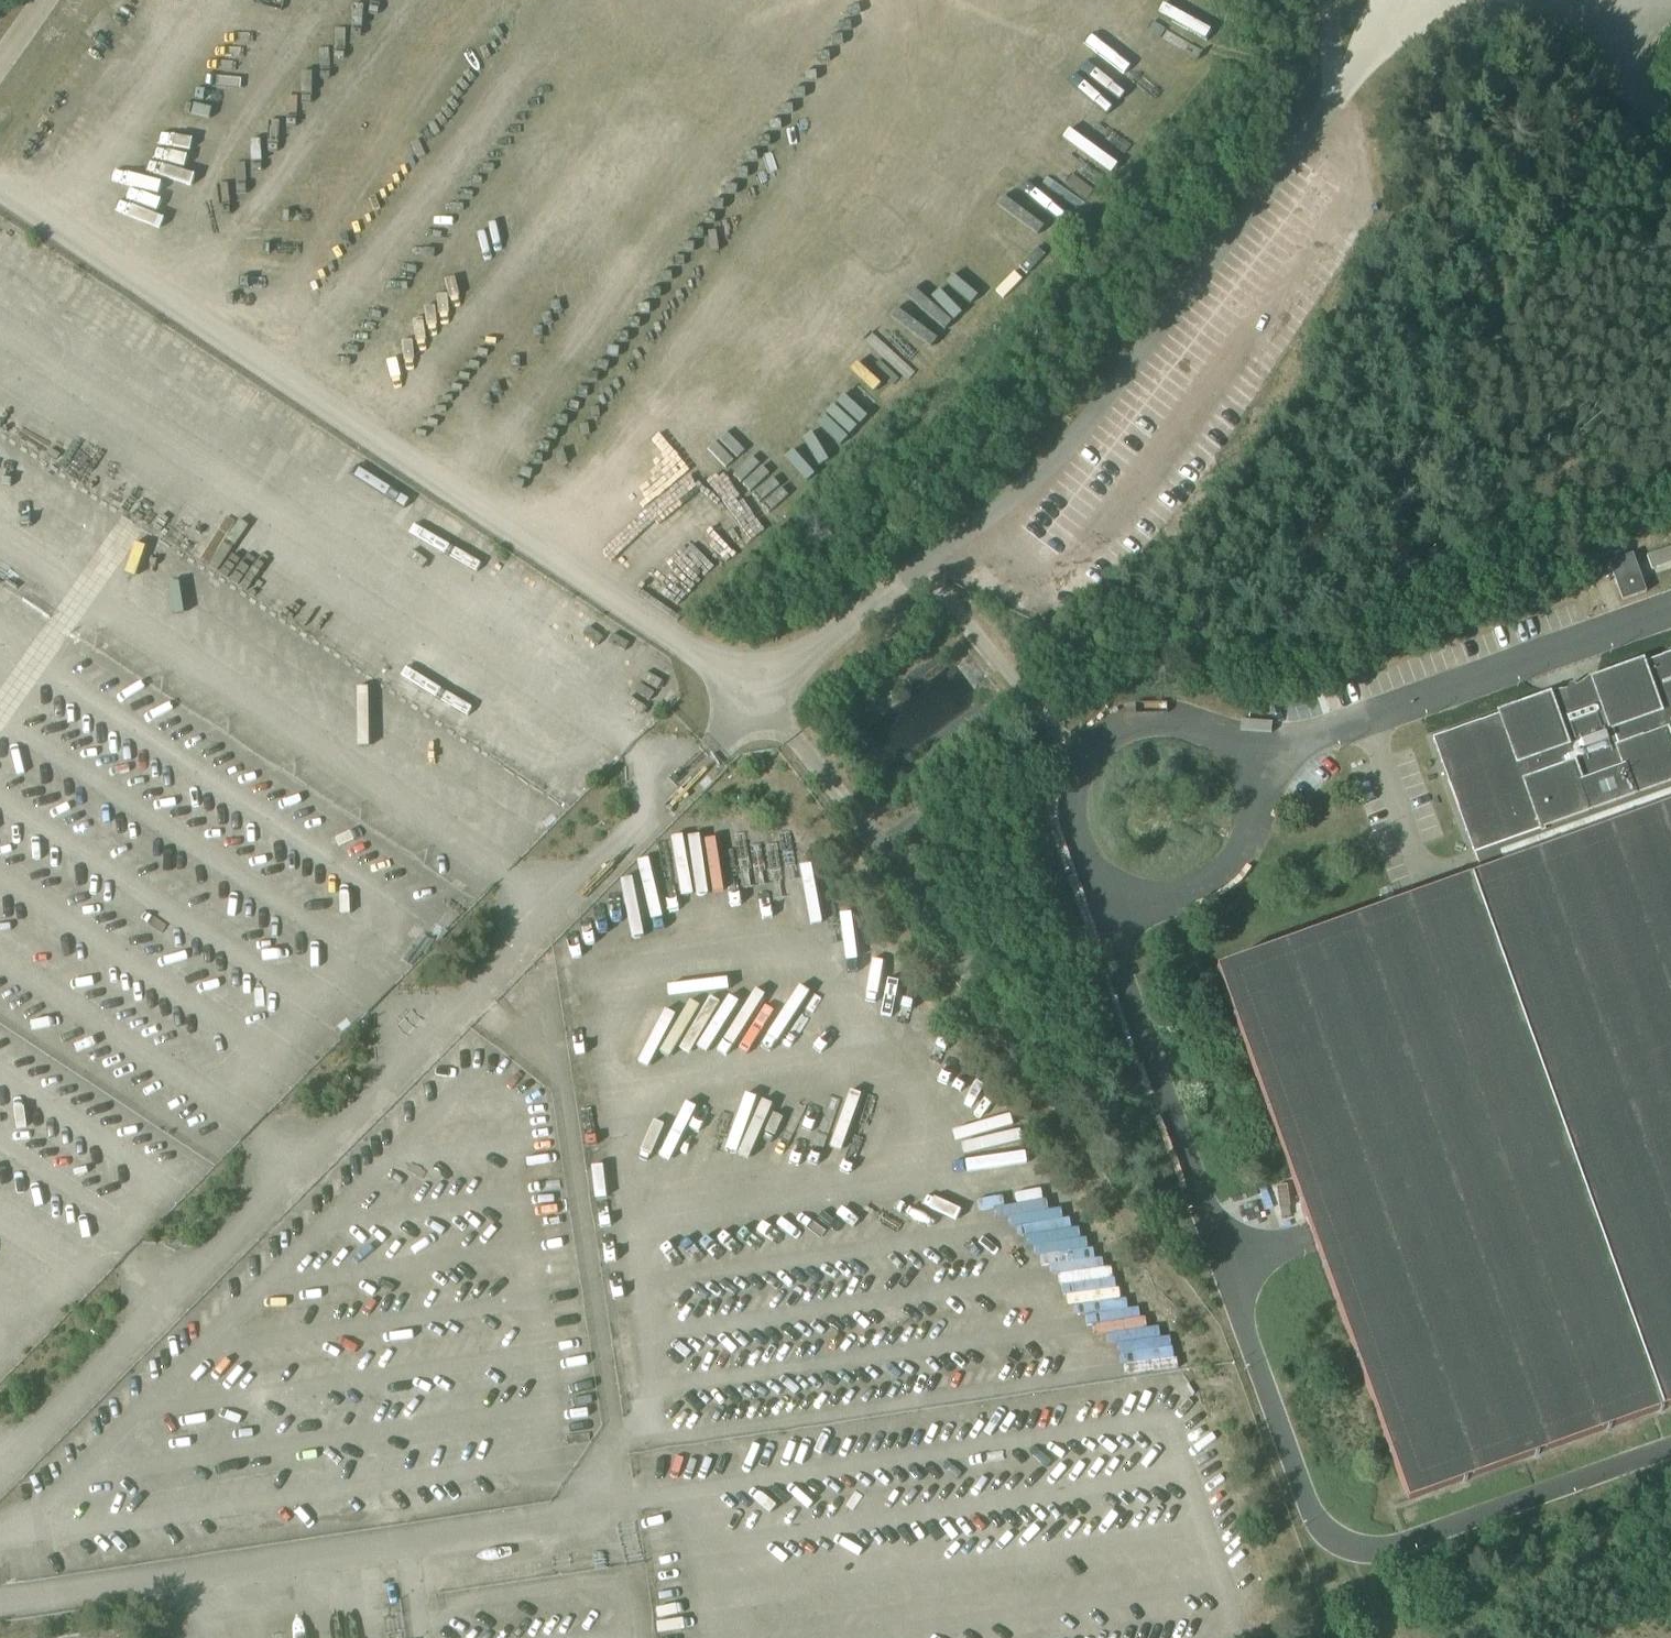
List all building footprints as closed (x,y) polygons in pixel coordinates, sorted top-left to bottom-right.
[(1646,557),(1648,562),(1651,571),(1670,564),(1670,548),(1652,555),(1646,557)] [(1642,581),(1639,574),(1632,555),(1608,563),(1622,602),(1646,593),(1646,592),(1642,581)] [(1661,657),(1661,658),(1640,665),(1593,682),(1589,677),(1587,679),(1585,681),(1581,684),(1579,686),(1576,688),(1574,689),(1570,691),(1567,691),(1562,693),(1557,693),(1552,693),(1550,693),(1546,692),(1546,699),(1500,715),(1500,716),(1479,723),(1431,740),(1448,787),(1449,787),(1457,808),(1456,808),(1473,856),(1474,856),(1481,875),(1670,811),(1670,654),(1661,657)] [(1481,875),(1216,970),(1217,972),(1407,1503),(1670,1408),(1670,811),(1481,875)]
